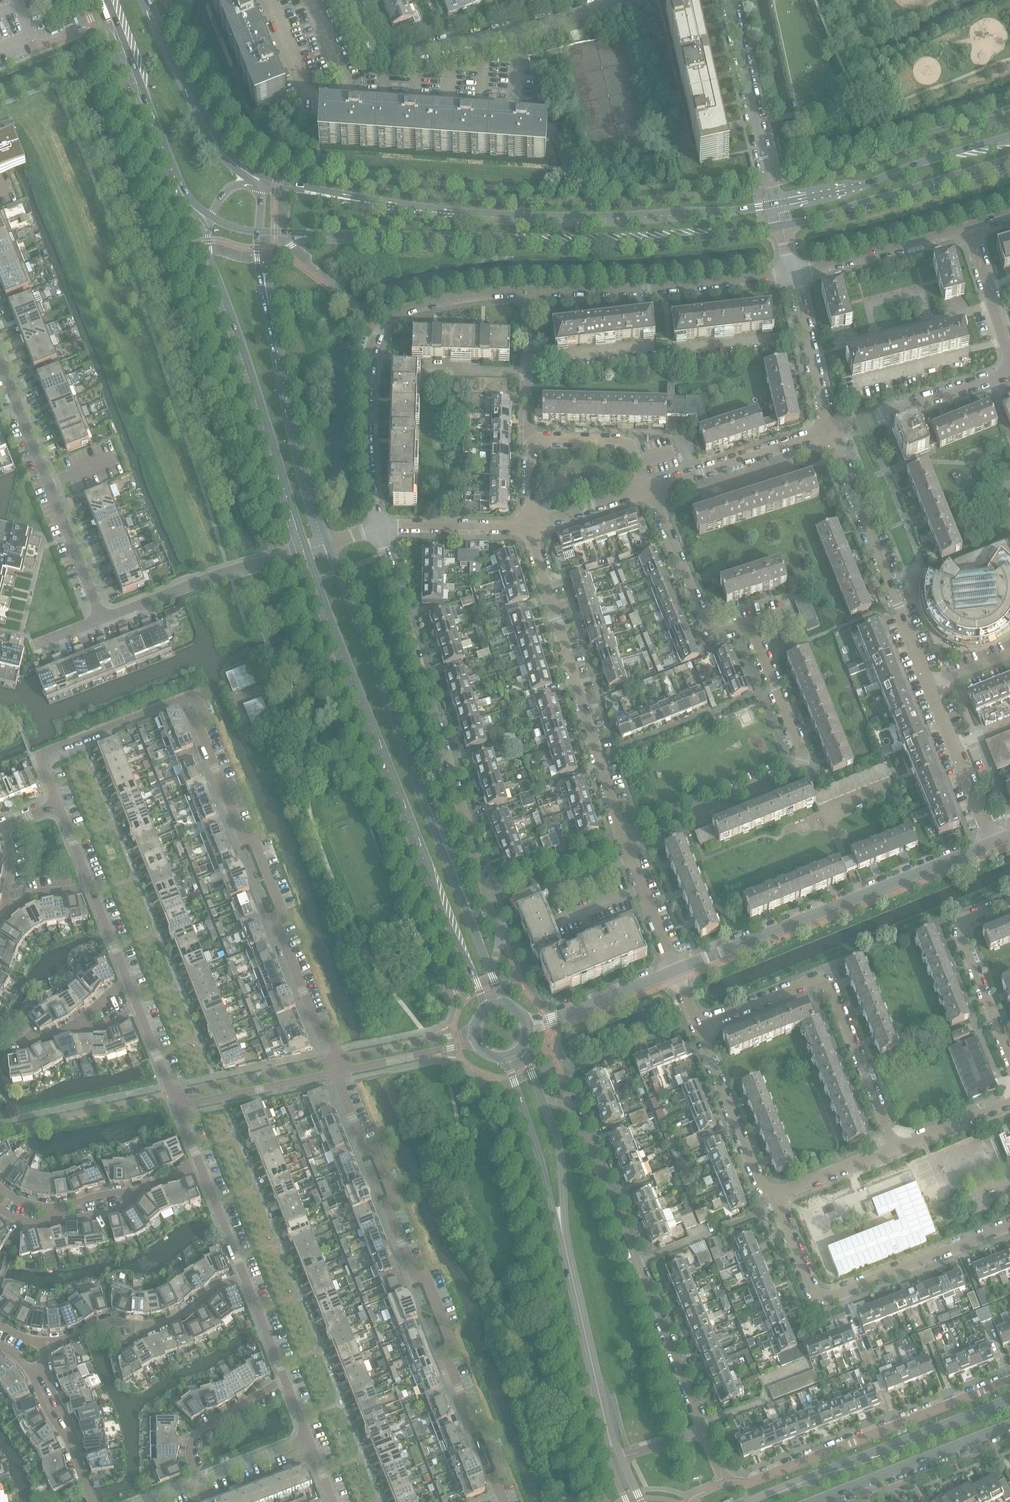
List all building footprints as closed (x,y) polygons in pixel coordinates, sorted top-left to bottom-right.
[(219,14),(239,64),(267,52),(258,31),(267,28),(263,18),(254,22),(246,0),(231,0),(216,6),(219,14)] [(383,2),(388,14),(408,6),(406,0),(388,0),(383,2)] [(439,8),(445,6),(446,8),(449,16),(461,11),(457,0),(436,0),(439,8)] [(461,11),(473,6),(471,0),(457,0),(461,11)] [(408,6),(388,14),(393,26),(400,23),(402,22),(405,28),(420,22),(416,13),(411,14),(408,6)] [(677,60),(678,59),(705,53),(703,45),(705,44),(706,49),(703,32),(700,33),(699,25),(701,25),(699,16),(699,17),(700,21),(698,21),(695,6),(666,13),(677,60)] [(49,29),(50,31),(52,35),(75,26),(72,20),(49,29)] [(562,48),(565,62),(587,160),(654,145),(629,32),(578,44),(562,48)] [(275,73),(268,56),(267,52),(239,64),(259,113),(276,106),(286,101),(279,83),(287,79),(284,70),(275,73)] [(708,66),(706,56),(705,53),(678,59),(677,60),(688,109),(716,103),(715,99),(717,98),(714,82),(710,83),(709,75),(712,74),(710,66),(708,66)] [(726,148),(728,147),(725,131),(721,132),(719,124),(723,123),(721,115),(719,115),(716,103),(688,109),(700,165),(729,159),(726,148)] [(381,147),(382,146),(383,118),(361,116),(362,107),(351,106),(351,116),(321,114),(320,145),(331,146),(331,144),(381,147)] [(381,147),(437,151),(439,122),(417,120),(417,111),(407,111),(406,119),(383,118),(382,146),(381,147)] [(437,151),(492,155),(494,125),(472,124),(472,115),(463,114),(462,123),(439,122),(437,151)] [(494,125),(492,155),(545,158),(547,129),(527,128),(528,119),(518,118),(517,127),(494,125)] [(24,161),(25,161),(25,162),(26,161),(14,131),(0,136),(0,171),(6,169),(24,161)] [(8,222),(4,211),(0,212),(0,225),(8,222)] [(28,221),(26,215),(20,217),(23,223),(28,221)] [(0,225),(0,237),(12,232),(8,222),(0,225)] [(0,237),(0,249),(17,243),(16,243),(12,244),(8,235),(13,233),(12,232),(0,237)] [(0,249),(0,262),(21,254),(17,243),(0,249)] [(1001,255),(1005,270),(1009,269),(1009,243),(998,247),(1001,255)] [(0,262),(0,274),(1,273),(25,264),(21,254),(0,262)] [(938,280),(939,283),(943,300),(964,295),(954,255),(933,261),(938,280)] [(1,273),(0,274),(0,281),(2,286),(6,284),(29,275),(25,264),(1,273)] [(29,275),(6,284),(2,286),(6,297),(33,286),(29,275)] [(55,281),(53,276),(51,276),(47,278),(49,284),(52,283),(53,282),(55,281)] [(847,304),(847,302),(842,284),(821,289),(831,329),(845,326),(846,327),(851,326),(851,324),(852,324),(847,304)] [(13,315),(17,313),(40,304),(36,306),(32,295),(9,304),(13,315)] [(40,304),(17,313),(13,315),(18,325),(21,324),(45,315),(40,304)] [(772,330),(769,306),(721,311),(724,335),(772,330)] [(721,311),(696,314),(673,317),(676,341),(724,335),(721,311)] [(653,337),(650,313),(602,318),(605,342),(653,337)] [(45,315),(21,324),(18,325),(22,336),(25,335),(49,325),(44,327),(40,317),(45,315)] [(602,318),(578,321),(554,324),(557,348),(605,342),(602,318)] [(49,325),(25,335),(22,336),(26,347),(30,345),(53,336),(49,325)] [(963,325),(946,330),(924,335),(930,357),(969,347),(963,325)] [(423,357),(509,360),(510,336),(413,333),(412,353),(403,353),(403,371),(394,371),(390,497),(394,497),(393,506),(414,507),(418,368),(423,369),(423,357)] [(924,335),(902,341),(886,345),(891,367),(930,357),(924,335)] [(53,336),(30,345),(26,347),(30,357),(34,356),(55,347),(53,348),(49,338),(53,336)] [(886,345),(864,351),(847,355),(852,376),(891,367),(886,345)] [(55,347),(34,356),(30,357),(35,368),(59,359),(55,347)] [(771,395),(792,390),(785,360),(764,365),(771,395)] [(42,387),(45,385),(69,376),(66,376),(62,366),(37,375),(42,387)] [(69,376),(45,385),(42,387),(46,397),(50,396),(73,387),(69,376)] [(73,387),(50,396),(46,397),(50,408),(54,406),(77,397),(72,398),(69,389),(73,387)] [(777,424),(778,426),(799,421),(792,390),(771,395),(776,418),(769,420),(771,427),(777,424)] [(510,403),(510,399),(507,399),(507,393),(500,393),(494,393),(487,393),(487,399),(493,399),(493,411),(511,412),(512,403),(510,403)] [(77,397),(54,406),(50,408),(54,418),(58,417),(81,408),(77,397)] [(574,399),(542,397),(542,420),(574,421),(574,399)] [(1001,402),(1009,424),(1009,397),(1002,400),(1001,400),(1001,401),(1001,402)] [(696,417),(700,430),(709,427),(700,399),(674,398),(674,401),(667,401),(666,417),(696,417)] [(605,400),(574,399),(574,421),(605,422),(605,400)] [(636,400),(605,400),(605,422),(635,422),(636,400)] [(636,400),(635,422),(666,423),(666,417),(667,401),(636,400)] [(960,416),(968,436),(997,424),(989,404),(960,416)] [(81,408),(58,417),(54,418),(58,429),(62,428),(85,418),(81,408)] [(483,423),(510,424),(510,420),(511,420),(511,412),(493,411),(493,421),(483,421),(483,423)] [(764,429),(771,427),(769,420),(762,422),(758,411),(729,421),(735,441),(765,432),(764,429)] [(968,436),(960,416),(931,427),(932,429),(938,445),(940,448),(968,436)] [(85,418),(62,428),(58,429),(62,440),(66,438),(90,429),(85,418)] [(700,430),(699,430),(706,451),(735,441),(729,421),(709,427),(700,430)] [(938,445),(932,429),(921,433),(918,426),(917,421),(893,430),(906,460),(929,451),(928,448),(938,445)] [(492,436),(511,436),(511,428),(509,428),(510,424),(483,423),(483,427),(493,427),(492,436)] [(90,429),(66,438),(62,440),(67,451),(82,445),(82,446),(88,445),(88,443),(90,442),(85,431),(90,429)] [(3,470),(14,466),(0,431),(0,462),(3,470)] [(483,448),(509,448),(509,445),(511,445),(511,436),(492,436),(492,446),(483,446),(483,448)] [(509,448),(483,448),(482,451),(492,452),(492,460),(510,461),(511,452),(509,452),(509,448)] [(482,472),(508,473),(508,469),(510,469),(510,461),(492,460),(491,470),(482,470),(482,472)] [(918,501),(939,493),(927,463),(907,472),(918,501)] [(491,485),(510,485),(510,476),(508,476),(508,473),(482,472),(482,476),(491,476),(491,485)] [(789,506),(819,496),(812,475),(782,485),(789,506)] [(133,484),(132,484),(127,486),(130,492),(136,490),(133,484)] [(475,497),(478,497),(508,497),(508,493),(510,493),(510,485),(491,485),(491,494),(475,494),(475,497)] [(759,515),(789,506),(782,485),(753,494),(759,515)] [(110,487),(106,489),(105,487),(100,490),(100,491),(85,497),(89,508),(93,507),(114,499),(110,487)] [(939,493),(918,501),(930,529),(950,521),(939,493)] [(730,525),(759,515),(753,494),(723,504),(730,525)] [(478,497),(475,497),(474,497),(474,501),(481,502),(490,502),(490,509),(499,509),(499,511),(506,511),(506,510),(507,510),(508,497),(478,497)] [(114,499),(93,507),(89,508),(94,519),(116,510),(112,500),(114,499)] [(699,535),(730,525),(723,504),(692,514),(699,535)] [(125,519),(120,520),(116,510),(94,519),(98,530),(101,528),(125,519)] [(623,515),(629,533),(639,530),(640,535),(649,532),(647,528),(643,517),(637,519),(634,511),(623,515)] [(612,519),(617,534),(618,537),(629,533),(623,515),(612,519)] [(125,519),(101,528),(98,530),(102,540),(106,539),(129,530),(125,519)] [(617,534),(612,519),(601,522),(606,537),(617,534)] [(930,529),(935,541),(941,558),(962,550),(950,521),(930,529)] [(40,544),(41,539),(31,536),(33,530),(9,524),(0,522),(0,534),(40,544)] [(590,526),(595,541),(596,544),(607,540),(606,537),(601,522),(590,526)] [(848,550),(843,538),(836,522),(816,530),(828,558),(848,550)] [(595,541),(590,526),(580,529),(584,544),(595,541)] [(584,544),(580,529),(569,533),(573,548),(584,544)] [(129,530),(106,539),(102,540),(106,551),(131,541),(127,531),(129,530)] [(569,533),(558,536),(560,544),(554,546),(557,556),(574,551),(573,548),(569,533)] [(0,534),(0,545),(28,552),(29,546),(39,549),(40,544),(0,534)] [(998,643),(996,639),(1002,635),(1004,637),(1007,635),(1009,632),(1009,539),(957,560),(954,562),(952,564),(949,566),(946,568),(944,571),(942,573),(940,576),(939,579),(924,573),(922,577),(921,581),(920,586),(919,591),(919,595),(919,600),(920,604),(921,609),(922,613),(924,618),(926,622),(928,626),(931,629),(934,633),(937,636),(941,639),(945,642),(948,643),(949,644),(953,646),(957,647),(962,648),(966,649),(971,649),(976,649),(980,649),(985,648),(989,647),(994,645),(998,643)] [(137,550),(133,552),(129,542),(131,541),(106,551),(110,561),(137,551),(137,550)] [(146,553),(158,549),(158,548),(156,543),(144,548),(146,553)] [(0,545),(0,556),(35,565),(36,560),(26,557),(28,552),(0,545)] [(424,562),(454,563),(454,560),(443,560),(444,550),(424,549),(424,562)] [(487,572),(517,563),(514,550),(495,556),(497,566),(486,569),(487,572)] [(643,568),(660,561),(656,550),(638,557),(643,568)] [(839,587),(859,579),(848,550),(828,558),(839,587)] [(114,572),(118,571),(142,561),(137,551),(110,561),(114,572)] [(467,551),(461,551),(458,551),(458,563),(460,563),(467,564),(467,551)] [(478,551),(470,551),(470,556),(470,564),(478,564),(478,551)] [(8,569),(8,570),(23,573),(24,567),(34,570),(35,565),(0,556),(0,568),(8,569)] [(142,561),(118,571),(114,572),(119,583),(146,572),(142,561)] [(660,561),(643,568),(647,579),(665,571),(660,561)] [(423,575),(446,576),(446,575),(443,575),(443,566),(454,567),(454,563),(424,562),(423,575)] [(497,582),(521,575),(517,563),(487,572),(488,575),(499,572),(501,581),(497,582)] [(756,593),(787,583),(780,563),(750,572),(756,593)] [(15,582),(16,578),(6,575),(8,570),(8,569),(0,568),(0,579),(15,582)] [(575,590),(593,584),(590,573),(582,575),(580,569),(569,573),(575,590)] [(665,571),(647,579),(651,589),(669,582),(665,571)] [(146,572),(119,583),(123,594),(138,588),(138,589),(145,588),(144,585),(146,585),(141,574),(146,572)] [(727,602),(756,593),(750,572),(720,582),(727,602)] [(446,576),(423,575),(423,588),(454,588),(454,586),(443,586),(443,576),(446,576)] [(495,596),(525,587),(521,575),(497,582),(498,583),(502,581),(504,590),(494,593),(495,596)] [(3,591),(4,585),(14,587),(15,582),(0,579),(0,590),(3,591)] [(481,587),(479,579),(473,581),(475,589),(481,587)] [(859,579),(839,587),(850,616),(871,608),(859,579)] [(669,582),(651,589),(655,600),(673,592),(669,582)] [(593,584),(575,590),(578,601),(596,595),(593,584)] [(525,587),(495,596),(495,599),(506,596),(509,605),(504,607),(506,612),(519,609),(517,603),(528,599),(525,587)] [(454,588),(423,588),(423,604),(428,604),(430,604),(432,610),(444,606),(442,601),(443,592),(454,592),(454,588)] [(10,603),(11,599),(1,596),(3,591),(0,590),(0,601),(10,603)] [(673,592),(655,600),(660,610),(678,603),(673,592)] [(795,604),(808,599),(805,593),(792,599),(793,600),(794,599),(795,603),(794,603),(795,604)] [(596,595),(578,601),(581,612),(599,606),(596,595)] [(475,604),(473,597),(461,601),(463,607),(475,604)] [(808,599),(795,604),(795,605),(796,604),(798,608),(796,608),(797,609),(810,604),(808,599)] [(678,603),(660,610),(664,621),(682,614),(678,603)] [(810,604),(797,609),(797,611),(798,610),(800,613),(799,614),(799,615),(812,610),(810,604)] [(599,606),(581,612),(585,623),(602,617),(599,606)] [(434,628),(464,619),(463,616),(458,618),(455,608),(449,610),(430,615),(434,628)] [(503,633),(533,625),(529,612),(521,614),(519,609),(506,612),(508,619),(510,618),(512,628),(502,631),(503,633)] [(170,610),(164,612),(166,618),(172,616),(170,610)] [(812,610),(799,615),(800,615),(802,619),(801,619),(801,620),(814,615),(812,610)] [(682,614),(664,621),(668,631),(686,624),(682,614)] [(814,615),(801,620),(801,621),(803,621),(804,624),(803,624),(803,626),(816,620),(814,615)] [(602,617),(585,623),(588,633),(606,628),(602,617)] [(146,620),(160,655),(171,651),(167,640),(172,638),(170,629),(164,630),(161,624),(154,626),(150,618),(146,620)] [(464,619),(434,628),(438,640),(460,633),(457,634),(454,625),(465,622),(464,619)] [(866,619),(861,622),(865,631),(870,629),(866,619)] [(138,633),(149,660),(160,655),(146,620),(141,622),(144,630),(138,633)] [(816,620),(803,626),(804,627),(805,626),(807,631),(806,631),(806,632),(819,627),(816,620)] [(686,624),(668,631),(673,642),(690,635),(686,624)] [(513,644),(537,637),(533,625),(503,633),(504,636),(514,633),(517,642),(513,643),(513,644)] [(869,663),(890,655),(878,626),(870,629),(865,631),(857,634),(869,663)] [(149,660),(138,633),(131,635),(128,627),(123,628),(137,664),(149,660)] [(116,641),(116,642),(126,668),(137,664),(123,628),(119,630),(122,639),(116,641)] [(588,633),(588,634),(591,644),(615,638),(615,637),(609,639),(606,628),(588,633)] [(460,633),(438,640),(442,652),(471,643),(470,641),(460,644),(457,635),(460,634),(460,633)] [(0,657),(0,681),(5,682),(16,636),(11,635),(9,645),(3,644),(0,657)] [(126,668),(116,642),(116,641),(109,644),(106,635),(101,637),(115,673),(126,668)] [(690,635),(673,642),(677,652),(695,645),(690,635)] [(16,636),(5,682),(16,685),(25,649),(19,647),(21,637),(16,636)] [(93,650),(93,651),(104,677),(115,673),(101,637),(96,639),(99,648),(93,650)] [(537,637),(513,644),(517,643),(520,651),(509,655),(510,658),(540,649),(537,637)] [(615,638),(591,644),(591,645),(596,644),(599,654),(618,648),(615,638)] [(471,643),(442,652),(445,665),(464,659),(461,650),(472,646),(471,643)] [(104,677),(93,651),(93,650),(86,653),(83,644),(78,646),(92,682),(104,677)] [(491,656),(487,645),(483,647),(484,651),(476,653),(478,660),(491,656)] [(681,663),(699,656),(695,645),(677,652),(681,663)] [(71,659),(71,660),(81,686),(92,682),(78,646),(74,648),(77,657),(71,659)] [(618,648),(599,654),(602,665),(621,659),(618,648)] [(718,666),(735,659),(731,648),(713,655),(718,666)] [(520,668),(544,661),(540,649),(510,658),(511,660),(521,657),(524,666),(520,667),(520,668)] [(798,687),(819,679),(807,650),(787,658),(798,687)] [(81,686),(71,660),(71,659),(64,662),(61,653),(56,655),(70,691),(81,686)] [(48,668),(49,669),(59,695),(70,691),(56,655),(51,657),(55,665),(48,668)] [(881,692),(901,684),(890,655),(869,663),(877,683),(881,692)] [(621,659),(602,665),(606,676),(624,670),(621,659)] [(735,659),(718,666),(722,676),(740,669),(735,659)] [(517,682),(547,673),(544,661),(520,668),(524,667),(527,676),(516,679),(517,682)] [(59,695),(49,669),(48,668),(42,670),(38,662),(33,664),(43,690),(43,691),(45,696),(47,700),(59,695)] [(860,674),(868,671),(865,664),(857,668),(860,674)] [(248,667),(233,673),(233,672),(227,674),(234,693),(241,691),(240,690),(255,684),(248,667)] [(449,688),(478,679),(478,676),(467,679),(464,669),(445,675),(449,688)] [(740,669),(722,676),(726,687),(744,680),(740,669)] [(624,670),(606,676),(609,687),(627,681),(624,670)] [(547,673),(517,682),(518,685),(529,682),(532,691),(523,694),(525,699),(532,697),(544,694),(543,688),(551,685),(547,673)] [(1009,681),(1008,678),(1000,681),(1009,703),(1009,702),(1009,683),(1009,681)] [(478,679),(449,688),(453,700),(476,693),(471,694),(469,685),(479,682),(478,679)] [(830,708),(819,679),(798,687),(810,716),(830,708)] [(748,691),(744,680),(726,687),(730,698),(743,693),(748,691)] [(992,684),(993,688),(1001,706),(1005,704),(1009,703),(1000,681),(992,684)] [(881,692),(877,683),(865,688),(869,696),(881,692)] [(881,692),(892,720),(913,712),(901,684),(881,692)] [(1001,706),(993,688),(992,684),(984,688),(993,709),(998,707),(1001,706)] [(689,690),(696,708),(707,704),(700,686),(689,690)] [(993,709),(984,688),(968,694),(976,713),(979,712),(982,718),(985,716),(988,715),(991,714),(994,713),(993,709)] [(680,699),(686,713),(696,708),(689,690),(688,691),(690,695),(680,699)] [(456,712),(486,703),(485,700),(478,702),(477,699),(473,700),(472,694),(476,693),(453,700),(456,712)] [(529,718),(558,709),(555,697),(546,699),(544,694),(532,697),(534,703),(535,703),(537,710),(527,713),(529,718)] [(668,699),(675,717),(686,713),(680,699),(678,695),(668,699)] [(657,703),(659,707),(664,721),(675,717),(668,699),(657,703)] [(270,721),(261,700),(245,706),(253,727),(270,721)] [(486,703),(456,712),(460,724),(483,717),(479,718),(476,709),(487,706),(486,703)] [(659,707),(657,703),(647,707),(654,725),(664,721),(659,707)] [(1003,719),(1009,716),(1005,704),(1001,706),(998,707),(1003,719)] [(636,712),(643,729),(654,725),(647,707),(636,712)] [(998,721),(1003,719),(998,707),(993,709),(994,713),(998,721)] [(626,716),(633,734),(643,729),(636,712),(635,712),(633,708),(625,711),(627,715),(626,716)] [(842,736),(830,708),(810,716),(821,745),(842,736)] [(558,709),(529,718),(530,721),(540,718),(542,727),(562,721),(558,709)] [(178,711),(155,720),(159,730),(164,728),(185,720),(183,717),(182,715),(178,711)] [(892,720),(904,750),(924,741),(913,712),(892,720)] [(633,734),(626,716),(615,720),(616,724),(622,738),(633,734)] [(871,720),(873,727),(884,723),(881,716),(871,720)] [(483,717),(460,724),(464,736),(493,727),(492,725),(481,728),(479,719),(483,718),(483,717)] [(167,737),(190,729),(189,727),(188,724),(186,722),(185,720),(164,728),(167,737)] [(536,742),(566,733),(562,721),(542,727),(545,737),(535,740),(536,742)] [(128,732),(136,729),(134,724),(126,727),(128,732)] [(493,727),(464,736),(467,748),(486,743),(483,734),(494,731),(493,727)] [(166,749),(190,740),(192,739),(192,736),(191,733),(190,729),(167,737),(163,739),(166,749)] [(516,739),(514,733),(501,736),(503,743),(516,739)] [(566,733),(536,742),(537,745),(547,742),(550,751),(569,745),(566,733)] [(988,743),(999,771),(1009,766),(1009,734),(988,743)] [(842,736),(821,745),(833,773),(853,765),(842,736)] [(103,756),(122,749),(118,739),(98,747),(102,756),(103,756)] [(175,756),(193,749),(193,747),(193,744),(193,741),(192,739),(190,740),(166,749),(170,758),(175,756)] [(518,745),(516,739),(503,743),(505,749),(518,745)] [(904,750),(915,778),(936,770),(924,741),(904,750)] [(529,752),(527,745),(521,747),(523,754),(529,752)] [(543,767),(573,758),(569,745),(550,751),(553,761),(542,764),(543,767)] [(893,753),(890,746),(879,750),(882,757),(893,753)] [(122,749),(103,756),(102,756),(105,765),(125,757),(122,749)] [(178,766),(199,758),(198,757),(197,756),(197,755),(196,754),(195,753),(193,750),(193,749),(175,756),(178,766)] [(477,770),(506,761),(506,758),(495,761),(492,752),(473,757),(477,770)] [(890,762),(888,755),(881,758),(883,764),(886,763),(890,762)] [(110,774),(129,766),(125,757),(105,765),(109,774),(110,774)] [(182,775),(201,768),(200,765),(200,764),(199,762),(199,761),(199,760),(199,758),(178,766),(182,775)] [(558,782),(571,779),(569,773),(577,770),(573,758),(543,767),(544,770),(554,767),(557,776),(556,776),(558,782)] [(151,768),(148,761),(143,763),(146,770),(151,768)] [(506,761),(477,770),(481,782),(503,775),(499,776),(496,767),(507,764),(506,761)] [(886,778),(892,776),(886,763),(883,764),(880,765),(886,778)] [(18,777),(25,793),(37,788),(30,772),(29,772),(26,764),(23,766),(26,773),(18,777)] [(875,767),(880,781),(886,778),(880,765),(875,767)] [(129,766),(110,774),(109,774),(112,783),(114,783),(132,775),(129,766)] [(880,781),(875,767),(869,770),(874,783),(880,781)] [(201,768),(182,775),(177,777),(181,787),(186,785),(206,777),(205,776),(205,775),(204,774),(203,773),(202,772),(201,768)] [(25,793),(18,777),(15,769),(12,771),(15,778),(7,781),(14,798),(25,793)] [(863,772),(868,785),(874,783),(869,770),(863,772)] [(915,778),(927,807),(948,798),(936,770),(915,778)] [(868,785),(863,772),(857,775),(863,788),(868,785)] [(7,781),(4,774),(0,775),(4,783),(0,784),(0,795),(3,802),(14,798),(7,781)] [(132,775),(114,783),(112,783),(116,792),(117,792),(136,784),(132,775)] [(503,775),(481,782),(484,794),(514,785),(513,783),(502,786),(500,777),(503,775)] [(863,788),(857,775),(852,777),(857,790),(863,788)] [(190,795),(208,787),(207,784),(207,783),(207,781),(207,780),(206,779),(206,777),(186,785),(190,795)] [(857,790),(852,777),(846,779),(851,792),(857,790)] [(557,802),(587,793),(583,781),(572,784),(571,779),(558,782),(560,789),(564,788),(566,796),(556,799),(557,802)] [(851,792),(846,779),(840,782),(845,795),(851,792)] [(540,788),(538,781),(532,783),(534,790),(540,788)] [(845,795),(840,782),(834,784),(839,797),(845,795)] [(136,784),(117,792),(116,792),(119,801),(121,800),(139,793),(136,784)] [(839,797),(834,784),(828,786),(833,799),(839,797)] [(514,785),(484,794),(488,806),(507,801),(504,791),(515,788),(514,785)] [(783,816),(815,803),(816,803),(812,793),(808,785),(776,798),(783,816)] [(833,799),(828,786),(823,789),(828,802),(833,799)] [(189,806),(213,796),(213,795),(212,794),(211,793),(211,792),(210,791),(208,787),(190,795),(185,796),(189,806)] [(828,802),(823,789),(817,791),(822,804),(828,802)] [(822,804),(817,791),(812,793),(816,803),(815,803),(816,806),(822,804)] [(533,798),(531,792),(519,795),(521,802),(533,798)] [(139,793),(121,800),(119,801),(123,810),(124,809),(143,802),(139,793)] [(587,793),(557,802),(558,806),(568,802),(571,811),(590,805),(587,793)] [(193,816),(216,806),(214,803),(214,802),(214,800),(214,799),(214,798),(213,796),(189,806),(193,816)] [(535,804),(533,798),(521,802),(523,808),(535,804)] [(783,816),(776,798),(744,811),(751,829),(783,816)] [(948,798),(927,807),(927,808),(930,814),(938,835),(959,827),(948,798)] [(143,802),(124,809),(123,810),(126,819),(128,818),(146,811),(143,802)] [(564,827),(594,817),(590,805),(571,811),(574,821),(563,824),(564,827)] [(216,806),(193,816),(196,825),(201,823),(221,816),(220,814),(220,813),(219,812),(217,810),(216,806)] [(927,808),(922,810),(925,816),(930,814),(927,808)] [(146,811),(128,818),(126,819),(130,828),(131,827),(150,820),(146,811)] [(493,830),(522,819),(521,816),(510,820),(507,811),(503,813),(498,815),(488,819),(493,830)] [(751,829),(744,811),(712,824),(713,826),(718,838),(719,842),(751,829)] [(205,833),(219,827),(223,826),(222,822),(222,821),(222,819),(222,818),(221,817),(221,816),(201,823),(205,833)] [(594,817),(564,827),(565,830),(576,826),(579,836),(598,830),(594,817)] [(522,819),(493,830),(498,842),(520,833),(516,835),(512,826),(523,822),(522,819)] [(150,820),(131,827),(130,828),(131,832),(131,833),(131,834),(131,835),(131,836),(131,837),(132,838),(153,829),(150,820)] [(554,830),(551,824),(550,824),(545,826),(548,832),(554,830)] [(204,844),(219,838),(228,835),(228,833),(227,832),(227,831),(226,830),(225,829),(223,826),(219,827),(205,833),(200,835),(204,844)] [(718,838),(713,826),(707,828),(712,841),(718,838)] [(701,831),(706,843),(712,841),(707,828),(701,831)] [(880,840),(887,858),(918,846),(910,828),(880,840)] [(153,829),(132,838),(132,839),(134,841),(134,842),(135,842),(137,846),(138,845),(157,838),(153,829)] [(548,832),(554,847),(560,845),(554,830),(548,832)] [(695,833),(696,834),(700,845),(706,843),(701,831),(695,833)] [(953,831),(945,835),(948,842),(951,841),(956,839),(953,831)] [(503,854),(532,843),(531,840),(520,844),(516,835),(520,834),(520,833),(498,842),(503,854)] [(208,854),(219,849),(231,845),(229,841),(229,840),(229,838),(229,837),(229,836),(228,835),(219,838),(204,844),(208,854)] [(551,848),(546,837),(540,839),(545,851),(551,848)] [(157,838),(138,845),(137,846),(140,855),(142,854),(160,847),(157,838)] [(845,861),(840,863),(844,874),(850,872),(857,869),(858,870),(887,858),(880,840),(850,852),(853,858),(845,861)] [(694,871),(682,841),(664,848),(677,878),(694,871)] [(532,843),(503,854),(508,866),(526,859),(522,849),(533,845),(532,843)] [(211,863),(219,860),(236,854),(235,852),(235,851),(234,850),(233,849),(232,848),(231,845),(219,849),(208,854),(211,863)] [(160,847),(142,854),(140,855),(144,864),(145,863),(164,856),(160,847)] [(236,854),(219,860),(211,863),(215,872),(219,871),(238,864),(237,860),(237,859),(237,857),(237,856),(236,855),(236,854)] [(164,856),(145,863),(144,864),(147,873),(149,872),(167,865),(164,856)] [(844,874),(840,863),(839,861),(806,874),(814,892),(846,879),(844,874)] [(243,869),(242,868),(241,866),(238,864),(219,871),(223,880),(245,872),(244,871),(243,869)] [(167,865),(149,872),(147,873),(151,882),(152,881),(171,874),(167,865)] [(706,900),(694,871),(677,878),(689,908),(706,900)] [(245,872),(223,880),(227,890),(248,882),(248,879),(247,877),(246,874),(245,872)] [(171,874),(152,881),(151,882),(154,891),(156,890),(175,883),(171,874)] [(775,887),(782,905),(814,892),(806,874),(775,887)] [(248,882),(227,890),(223,891),(227,901),(250,893),(249,892),(250,890),(249,888),(249,887),(249,885),(249,883),(248,882)] [(175,883),(156,890),(154,891),(158,900),(159,899),(178,892),(175,883)] [(513,897),(537,956),(539,962),(541,961),(554,994),(572,987),(582,983),(582,982),(586,980),(586,981),(603,974),(602,974),(607,972),(607,973),(608,972),(608,971),(613,970),(627,965),(645,957),(645,956),(644,957),(642,952),(643,952),(638,939),(637,940),(635,935),(636,935),(636,934),(635,934),(631,926),(632,925),(632,924),(614,932),(605,935),(606,938),(602,940),(601,937),(592,941),(586,943),(567,951),(567,950),(562,952),(558,944),(557,944),(555,939),(556,939),(550,923),(549,923),(547,918),(548,918),(541,902),(540,902),(538,897),(539,897),(536,887),(515,896),(513,897)] [(782,905),(775,887),(742,900),(750,918),(782,905)] [(178,892),(159,899),(158,900),(161,909),(163,908),(182,901),(187,898),(184,890),(178,892)] [(236,913),(255,905),(253,902),(254,900),(254,899),(253,897),(251,896),(251,895),(232,903),(236,913)] [(71,919),(72,923),(83,920),(89,918),(89,919),(90,919),(82,897),(68,900),(71,919)] [(57,922),(71,919),(68,900),(54,900),(54,899),(53,900),(57,922)] [(57,922),(53,900),(42,902),(42,903),(36,904),(35,904),(45,924),(57,922)] [(706,900),(689,908),(701,937),(718,930),(706,900)] [(182,901),(163,908),(161,909),(165,917),(167,917),(185,910),(182,901)] [(45,924),(35,904),(26,909),(20,912),(19,913),(34,930),(45,924)] [(240,922),(258,915),(257,911),(258,910),(257,908),(256,907),(255,906),(255,905),(236,913),(240,922)] [(185,910),(167,917),(165,917),(168,926),(170,926),(189,918),(185,910)] [(634,911),(592,927),(594,932),(636,915),(634,911)] [(34,930),(19,913),(11,920),(12,920),(7,925),(6,925),(25,938),(34,930)] [(258,915),(240,922),(244,932),(262,924),(261,921),(261,919),(261,918),(260,916),(259,915),(258,915)] [(189,918),(170,926),(168,926),(170,931),(169,931),(169,932),(170,934),(170,935),(170,936),(192,928),(189,918)] [(982,933),(989,951),(1009,943),(1009,922),(982,933)] [(262,924),(244,932),(247,941),(266,934),(264,930),(265,929),(265,927),(264,926),(262,925),(262,924)] [(19,948),(25,938),(6,925),(0,934),(1,935),(0,936),(0,942),(19,948)] [(192,928),(170,936),(171,937),(171,938),(172,939),(173,940),(174,940),(176,945),(177,944),(196,937),(192,928)] [(218,938),(214,929),(210,931),(213,940),(218,938)] [(928,967),(945,960),(933,930),(915,937),(928,967)] [(266,934),(247,941),(251,951),(270,943),(268,940),(269,938),(268,936),(268,935),(266,934)] [(196,937),(177,944),(176,945),(179,954),(181,953),(199,946),(196,937)] [(0,942),(0,961),(10,969),(11,968),(14,958),(15,958),(19,948),(0,942)] [(270,943),(251,951),(255,960),(273,953),(272,949),(272,948),(272,946),(271,945),(270,944),(270,943)] [(199,946),(181,953),(179,954),(183,962),(184,962),(203,955),(199,946)] [(273,953),(255,960),(250,962),(254,971),(258,970),(277,962),(276,959),(276,957),(276,955),(275,954),(274,953),(273,953)] [(203,955),(184,962),(183,962),(186,971),(188,971),(206,963),(203,955)] [(856,995),(874,988),(862,958),(844,965),(856,995)] [(88,972),(101,986),(115,981),(107,959),(96,963),(97,965),(87,969),(86,969),(88,972)] [(928,967),(939,996),(957,989),(945,960),(928,967)] [(277,962),(258,970),(262,979),(281,972),(279,968),(280,967),(280,965),(279,964),(277,963),(277,962)] [(206,963),(188,971),(186,971),(190,980),(191,980),(210,972),(206,963)] [(78,981),(93,998),(93,997),(101,986),(88,972),(78,981)] [(210,972),(191,980),(190,980),(193,989),(195,989),(213,981),(210,972)] [(281,972),(262,979),(266,989),(285,981),(283,978),(284,976),(283,974),(282,973),(281,972)] [(3,988),(5,989),(10,979),(0,974),(0,994),(3,988)] [(1001,980),(1009,1002),(1009,976),(1001,980)] [(93,998),(78,981),(68,989),(70,992),(79,1009),(84,1005),(85,1005),(93,998)] [(213,981),(195,989),(193,989),(197,998),(198,998),(217,990),(213,981)] [(285,981),(266,989),(261,990),(265,1000),(270,998),(289,991),(288,989),(287,987),(287,986),(287,984),(286,983),(285,982),(285,981)] [(886,1018),(874,988),(856,995),(868,1025),(886,1018)] [(957,989),(939,996),(951,1026),(969,1019),(957,989)] [(217,990),(198,998),(197,998),(200,1007),(220,999),(217,990)] [(289,991),(270,998),(265,1000),(269,1010),(273,1008),(294,999),(294,998),(293,996),(292,995),(291,993),(290,992),(289,991)] [(57,999),(67,1019),(79,1009),(70,992),(57,999)] [(41,1007),(54,1026),(67,1019),(57,999),(48,1003),(48,1005),(42,1008),(41,1007)] [(204,1016),(219,1010),(224,1008),(220,999),(200,1007),(204,1016)] [(294,999),(273,1008),(277,1017),(296,1010),(296,1008),(296,1006),(296,1004),(295,1003),(295,1001),(294,999)] [(801,1027),(813,1021),(807,1004),(786,1012),(793,1030),(801,1027)] [(54,1026),(41,1007),(29,1016),(40,1031),(54,1026)] [(23,1008),(18,1014),(21,1016),(22,1017),(26,1011),(26,1010),(23,1008)] [(207,1025),(219,1020),(227,1017),(224,1008),(219,1010),(204,1016),(207,1025)] [(296,1010),(277,1017),(281,1027),(300,1019),(299,1019),(300,1017),(300,1016),(299,1014),(297,1013),(296,1010)] [(793,1030),(786,1012),(755,1025),(762,1042),(793,1030)] [(209,1034),(209,1035),(231,1026),(227,1017),(219,1020),(207,1025),(209,1029),(208,1030),(208,1031),(208,1032),(208,1033),(209,1034)] [(886,1018),(868,1025),(880,1055),(898,1048),(886,1018)] [(300,1019),(281,1027),(285,1036),(303,1029),(303,1028),(304,1027),(303,1025),(302,1024),(301,1023),(300,1019)] [(813,1021),(801,1027),(813,1056),(830,1049),(818,1020),(813,1021)] [(125,1047),(139,1042),(131,1021),(118,1030),(125,1047)] [(755,1025),(737,1032),(723,1037),(730,1055),(762,1042),(755,1025)] [(211,1038),(212,1039),(213,1039),(214,1043),(216,1042),(234,1035),(231,1026),(209,1035),(209,1036),(210,1037),(211,1038)] [(967,1028),(954,1033),(951,1035),(954,1041),(970,1035),(967,1028)] [(303,1029),(285,1036),(288,1046),(307,1038),(307,1036),(307,1035),(306,1033),(305,1032),(303,1029)] [(125,1047),(118,1030),(105,1035),(105,1058),(106,1058),(106,1057),(116,1053),(117,1055),(127,1051),(125,1047)] [(92,1055),(93,1058),(105,1058),(105,1035),(94,1035),(94,1036),(87,1036),(92,1055)] [(234,1035),(216,1042),(214,1043),(218,1052),(238,1044),(234,1035)] [(92,1055),(87,1036),(73,1037),(73,1036),(72,1037),(78,1059),(92,1055)] [(66,1062),(78,1059),(72,1037),(62,1040),(55,1043),(65,1059),(66,1062)] [(998,1089),(977,1037),(965,1042),(967,1047),(964,1049),(962,1049),(960,1044),(948,1048),(969,1100),(997,1089),(998,1089)] [(307,1038),(288,1046),(292,1056),(301,1054),(300,1053),(311,1048),(311,1047),(311,1046),(311,1044),(310,1043),(308,1042),(307,1038)] [(675,1062),(690,1056),(693,1055),(688,1043),(682,1045),(680,1040),(668,1045),(675,1062)] [(52,1067),(65,1059),(55,1043),(41,1047),(52,1067)] [(218,1052),(219,1055),(221,1061),(241,1053),(238,1044),(218,1052)] [(663,1067),(675,1062),(668,1045),(656,1049),(663,1067)] [(43,1072),(52,1067),(41,1047),(29,1054),(33,1077),(34,1077),(43,1071),(43,1072)] [(652,1072),(663,1067),(656,1049),(645,1054),(646,1056),(652,1072)] [(825,1086),(842,1079),(830,1049),(813,1056),(825,1086)] [(225,1070),(226,1070),(238,1065),(239,1067),(246,1066),(246,1065),(241,1053),(221,1061),(225,1070)] [(33,1077),(29,1054),(9,1059),(11,1080),(12,1080),(22,1078),(22,1079),(33,1077)] [(633,1058),(640,1076),(652,1072),(646,1056),(645,1054),(633,1058)] [(589,1090),(610,1082),(605,1070),(602,1071),(586,1078),(586,1080),(585,1080),(589,1090)] [(754,1115),(771,1108),(759,1078),(741,1084),(754,1115)] [(854,1108),(842,1079),(825,1086),(837,1115),(854,1108)] [(614,1094),(610,1082),(589,1090),(593,1100),(594,1099),(595,1101),(614,1094)] [(697,1082),(681,1088),(686,1100),(702,1093),(697,1082)] [(312,1106),(330,1098),(329,1095),(330,1093),(329,1091),(328,1090),(327,1089),(327,1088),(316,1092),(315,1091),(307,1092),(307,1093),(312,1106)] [(702,1093),(686,1100),(690,1111),(706,1104),(702,1093)] [(619,1106),(614,1094),(595,1101),(596,1103),(594,1103),(599,1114),(619,1106)] [(330,1098),(312,1106),(316,1115),(334,1108),(333,1104),(333,1102),(333,1101),(332,1100),(331,1099),(330,1098)] [(655,1098),(650,1100),(654,1109),(659,1107),(655,1098)] [(241,1111),(242,1113),(242,1114),(245,1120),(265,1113),(261,1102),(253,1104),(254,1106),(241,1111)] [(706,1104),(690,1111),(695,1122),(711,1116),(706,1104)] [(619,1106),(599,1114),(602,1123),(603,1123),(604,1125),(621,1118),(623,1117),(619,1106)] [(334,1108),(316,1115),(311,1117),(314,1126),(319,1125),(338,1117),(336,1114),(337,1112),(337,1110),(336,1109),(334,1108)] [(783,1137),(771,1108),(754,1115),(765,1144),(783,1137)] [(866,1138),(854,1108),(837,1115),(849,1145),(866,1138)] [(644,1109),(628,1116),(631,1121),(646,1115),(644,1109)] [(659,1121),(665,1118),(661,1110),(655,1112),(659,1121)] [(245,1120),(248,1129),(268,1121),(265,1113),(245,1120)] [(646,1115),(631,1121),(633,1126),(648,1120),(646,1115)] [(695,1122),(689,1124),(694,1136),(695,1135),(699,1134),(716,1127),(711,1116),(695,1122)] [(338,1117),(319,1125),(314,1126),(318,1136),(323,1134),(342,1127),(340,1123),(341,1121),(341,1120),(340,1119),(338,1118),(338,1117)] [(248,1129),(250,1134),(249,1134),(249,1135),(249,1136),(249,1137),(250,1138),(250,1139),(272,1131),(268,1121),(248,1129)] [(342,1127),(323,1134),(327,1144),(345,1136),(344,1133),(344,1131),(344,1129),(343,1128),(342,1127)] [(610,1139),(609,1139),(611,1146),(612,1146),(613,1145),(614,1149),(633,1141),(629,1130),(626,1131),(626,1130),(609,1137),(610,1139)] [(254,1143),(255,1148),(275,1140),(272,1131),(250,1139),(250,1140),(251,1141),(251,1142),(252,1143),(253,1143),(254,1143)] [(694,1136),(680,1142),(682,1147),(698,1141),(695,1135),(694,1136)] [(1006,1140),(1004,1135),(999,1137),(1007,1157),(1009,1156),(1009,1138),(1006,1140)] [(345,1136),(327,1144),(330,1153),(349,1146),(348,1142),(348,1141),(348,1139),(347,1138),(346,1137),(345,1136)] [(795,1167),(783,1137),(765,1144),(777,1174),(795,1167)] [(720,1138),(704,1145),(708,1156),(724,1150),(720,1138)] [(163,1144),(172,1166),(184,1157),(177,1139),(163,1144)] [(255,1148),(256,1149),(259,1157),(279,1149),(275,1140),(255,1148)] [(633,1141),(614,1149),(616,1152),(614,1153),(617,1160),(618,1159),(619,1161),(638,1153),(633,1141)] [(698,1141),(682,1147),(684,1152),(700,1146),(698,1141)] [(12,1154),(7,1142),(0,1145),(0,1164),(12,1154)] [(172,1166),(163,1144),(153,1148),(154,1150),(148,1152),(147,1151),(146,1151),(158,1171),(172,1166)] [(349,1146),(330,1153),(334,1163),(353,1155),(351,1152),(352,1150),(352,1148),(351,1147),(349,1146)] [(259,1157),(259,1158),(262,1165),(282,1158),(279,1149),(259,1157)] [(708,1156),(703,1158),(704,1162),(710,1160),(713,1167),(729,1161),(724,1150),(708,1156)] [(158,1171),(146,1151),(136,1158),(142,1180),(143,1179),(149,1176),(158,1171)] [(124,1161),(125,1184),(132,1182),(132,1183),(142,1180),(136,1158),(135,1153),(123,1156),(125,1161),(124,1161)] [(619,1162),(618,1163),(621,1169),(622,1169),(624,1172),(643,1165),(638,1153),(619,1161),(619,1162)] [(20,1163),(12,1154),(0,1164),(0,1175),(1,1176),(2,1176),(6,1181),(6,1182),(20,1163)] [(353,1155),(334,1163),(338,1172),(357,1165),(355,1161),(356,1159),(355,1158),(354,1157),(353,1156),(353,1155)] [(98,1170),(94,1164),(93,1158),(81,1161),(82,1167),(88,1189),(98,1186),(104,1184),(105,1184),(103,1179),(98,1170)] [(262,1165),(263,1167),(266,1174),(286,1166),(282,1158),(262,1165)] [(125,1184),(124,1161),(114,1161),(114,1163),(103,1163),(102,1163),(110,1184),(125,1184)] [(729,1161),(713,1167),(717,1178),(733,1172),(729,1161)] [(30,1170),(20,1163),(6,1182),(15,1188),(16,1187),(21,1191),(22,1192),(30,1170)] [(357,1165),(338,1172),(342,1181),(360,1174),(359,1171),(359,1169),(359,1167),(358,1166),(357,1165)] [(643,1165),(624,1172),(625,1176),(624,1176),(626,1183),(628,1183),(628,1184),(645,1177),(647,1176),(643,1165)] [(269,1183),(271,1183),(289,1175),(286,1166),(266,1174),(269,1183)] [(65,1174),(75,1195),(88,1189),(82,1167),(82,1168),(76,1171),(75,1170),(65,1174)] [(655,1181),(670,1175),(669,1171),(668,1169),(653,1176),(655,1181)] [(39,1197),(41,1175),(30,1170),(22,1192),(32,1195),(38,1197),(39,1197)] [(733,1172),(717,1178),(722,1189),(738,1183),(733,1172)] [(75,1195),(65,1174),(53,1176),(57,1199),(67,1197),(67,1196),(75,1195)] [(360,1174),(342,1181),(338,1183),(341,1193),(345,1191),(364,1184),(364,1183),(363,1180),(363,1178),(363,1177),(362,1176),(361,1175),(360,1174)] [(53,1176),(41,1175),(39,1197),(49,1199),(50,1198),(56,1198),(56,1199),(57,1199),(53,1176)] [(269,1183),(273,1192),(293,1184),(289,1175),(271,1183),(269,1183)] [(670,1175),(655,1181),(657,1186),(672,1180),(670,1175)] [(179,1184),(183,1206),(184,1206),(184,1205),(190,1203),(191,1204),(201,1200),(193,1179),(179,1184)] [(738,1183),(722,1189),(726,1201),(742,1194),(738,1183)] [(927,1242),(924,1237),(935,1232),(916,1183),(872,1200),(878,1217),(895,1210),(899,1221),(828,1249),(838,1277),(927,1242)] [(183,1206),(179,1184),(168,1186),(169,1187),(162,1188),(161,1188),(171,1209),(183,1206)] [(273,1192),(273,1194),(276,1201),(297,1193),(293,1184),(273,1192)] [(364,1184),(345,1191),(349,1200),(370,1192),(370,1191),(369,1189),(368,1188),(367,1186),(366,1185),(364,1184)] [(146,1197),(160,1214),(161,1214),(171,1209),(161,1188),(152,1193),(152,1194),(146,1197)] [(634,1198),(633,1199),(635,1205),(636,1205),(637,1205),(638,1209),(657,1201),(653,1189),(650,1190),(633,1197),(634,1198)] [(370,1192),(349,1200),(353,1210),(372,1203),(372,1201),(372,1200),(372,1198),(372,1197),(371,1195),(371,1194),(370,1192)] [(276,1201),(277,1203),(280,1210),(300,1202),(297,1193),(276,1201)] [(742,1194),(726,1201),(731,1212),(747,1205),(742,1194)] [(137,1209),(152,1226),(150,1224),(160,1214),(146,1197),(137,1209)] [(657,1201),(638,1209),(640,1212),(638,1213),(641,1219),(642,1219),(643,1220),(662,1212),(657,1201)] [(871,1201),(864,1204),(867,1213),(875,1210),(871,1201)] [(280,1210),(280,1212),(283,1219),(304,1211),(300,1202),(280,1210)] [(353,1210),(357,1220),(375,1212),(376,1210),(375,1208),(374,1207),(373,1206),(372,1203),(353,1210)] [(125,1217),(136,1237),(146,1231),(145,1230),(151,1226),(152,1227),(152,1226),(137,1209),(125,1217)] [(705,1222),(711,1220),(706,1209),(701,1211),(705,1222)] [(283,1219),(284,1220),(287,1228),(307,1220),(304,1211),(283,1219)] [(701,1211),(695,1213),(700,1224),(705,1222),(701,1211)] [(357,1220),(360,1229),(379,1222),(379,1221),(379,1220),(379,1218),(378,1217),(377,1216),(375,1212),(357,1220)] [(643,1222),(642,1222),(645,1228),(646,1228),(647,1232),(667,1224),(662,1212),(643,1220),(643,1222)] [(688,1216),(687,1217),(691,1228),(697,1225),(692,1214),(688,1216)] [(136,1237),(125,1217),(110,1220),(115,1242),(126,1240),(126,1239),(136,1237)] [(687,1217),(681,1219),(683,1222),(686,1230),(691,1228),(687,1217)] [(841,1218),(833,1221),(836,1227),(843,1224),(841,1218)] [(287,1228),(289,1232),(288,1233),(288,1234),(288,1235),(288,1236),(288,1237),(289,1238),(311,1229),(307,1220),(287,1228)] [(667,1224),(647,1232),(649,1236),(648,1236),(650,1243),(652,1242),(652,1244),(669,1237),(671,1235),(669,1230),(676,1227),(676,1225),(674,1221),(667,1224)] [(364,1239),(383,1231),(382,1231),(383,1229),(383,1227),(382,1226),(380,1225),(379,1222),(360,1229),(361,1230),(357,1232),(360,1239),(364,1237),(364,1239)] [(7,1240),(11,1235),(2,1223),(0,1225),(0,1252),(3,1246),(7,1240)] [(83,1227),(87,1249),(98,1247),(97,1246),(108,1244),(109,1243),(97,1224),(83,1227)] [(51,1231),(57,1253),(69,1250),(68,1227),(61,1229),(61,1228),(51,1231)] [(87,1249),(83,1227),(68,1227),(69,1250),(79,1250),(79,1248),(86,1248),(86,1249),(87,1249)] [(292,1242),(294,1246),(314,1238),(311,1229),(289,1238),(289,1239),(290,1240),(291,1241),(291,1242),(292,1242)] [(36,1232),(42,1254),(56,1250),(57,1253),(51,1231),(50,1231),(36,1232)] [(364,1239),(368,1248),(386,1241),(386,1240),(387,1238),(386,1237),(386,1236),(384,1235),(383,1231),(364,1239)] [(42,1254),(36,1232),(22,1236),(21,1241),(18,1240),(14,1250),(21,1251),(20,1258),(21,1258),(31,1255),(32,1257),(42,1254)] [(739,1252),(756,1245),(751,1234),(744,1237),(742,1232),(733,1235),(739,1252)] [(294,1246),(298,1255),(318,1247),(314,1238),(294,1246)] [(368,1248),(372,1258),(390,1250),(390,1248),(390,1246),(389,1245),(388,1244),(386,1241),(368,1248)] [(739,1252),(744,1263),(760,1257),(756,1245),(739,1252)] [(716,1248),(720,1259),(726,1257),(725,1254),(721,1246),(716,1248)] [(298,1255),(298,1257),(301,1264),(321,1256),(318,1247),(298,1255)] [(720,1259),(716,1248),(710,1250),(715,1261),(720,1259)] [(204,1258),(215,1277),(229,1272),(221,1250),(210,1254),(211,1256),(205,1258),(204,1257),(204,1258)] [(372,1258),(375,1267),(394,1260),(394,1259),(394,1258),(394,1256),(393,1255),(392,1254),(390,1250),(372,1258)] [(702,1254),(706,1265),(712,1262),(707,1251),(702,1254)] [(1006,1253),(995,1258),(1005,1285),(1008,1283),(1004,1273),(1009,1270),(1009,1263),(1006,1253)] [(706,1265),(702,1254),(696,1256),(700,1264),(700,1267),(706,1265)] [(301,1264),(302,1265),(304,1273),(325,1265),(321,1256),(301,1264)] [(744,1263),(748,1275),(765,1268),(760,1257),(744,1263)] [(215,1277),(204,1258),(203,1258),(205,1261),(193,1268),(205,1288),(215,1277)] [(1005,1285),(995,1258),(982,1263),(989,1278),(998,1275),(1003,1286),(1005,1285)] [(720,1259),(715,1261),(719,1273),(725,1271),(720,1259)] [(379,1277),(398,1269),(397,1269),(398,1267),(398,1265),(397,1264),(395,1263),(394,1260),(375,1267),(371,1269),(374,1278),(379,1277)] [(671,1279),(694,1270),(693,1267),(686,1270),(683,1261),(666,1268),(671,1279)] [(989,1278),(982,1263),(973,1266),(979,1282),(989,1278)] [(304,1273),(305,1274),(308,1281),(328,1273),(325,1265),(304,1273)] [(205,1288),(193,1268),(184,1274),(185,1275),(179,1278),(178,1278),(193,1295),(205,1288)] [(748,1275),(753,1286),(769,1280),(765,1268),(748,1275)] [(379,1277),(383,1286),(401,1279),(401,1278),(402,1276),(401,1275),(400,1274),(399,1273),(398,1269),(379,1277)] [(694,1270),(671,1279),(675,1290),(692,1284),(688,1275),(696,1273),(694,1270)] [(947,1276),(958,1303),(960,1302),(959,1298),(962,1297),(959,1290),(965,1288),(959,1271),(947,1276)] [(308,1281),(309,1283),(312,1291),(332,1283),(328,1273),(308,1281)] [(349,1286),(354,1284),(350,1276),(346,1277),(349,1286)] [(936,1281),(942,1297),(951,1293),(955,1304),(958,1303),(947,1276),(936,1281)] [(193,1295),(178,1278),(168,1286),(179,1306),(184,1302),(185,1302),(193,1295)] [(401,1279),(383,1286),(387,1296),(405,1289),(405,1288),(405,1286),(405,1284),(404,1283),(403,1282),(401,1279)] [(753,1286),(758,1297),(774,1291),(769,1280),(753,1286)] [(925,1285),(935,1312),(938,1311),(934,1300),(942,1297),(936,1281),(925,1285)] [(680,1302),(703,1292),(702,1290),(699,1291),(696,1282),(692,1284),(675,1290),(680,1302)] [(312,1291),(312,1292),(315,1300),(335,1292),(332,1283),(312,1291)] [(935,1312),(925,1285),(914,1289),(920,1306),(926,1303),(930,1314),(935,1312)] [(168,1286),(158,1291),(162,1314),(163,1314),(169,1311),(179,1306),(168,1286)] [(126,1315),(133,1293),(123,1290),(123,1291),(113,1288),(113,1287),(112,1287),(112,1296),(112,1303),(112,1310),(113,1310),(126,1315)] [(219,1297),(233,1315),(244,1310),(236,1289),(226,1293),(226,1294),(219,1297)] [(902,1294),(913,1321),(916,1320),(911,1309),(920,1306),(914,1289),(902,1294)] [(24,1303),(15,1296),(14,1297),(6,1290),(5,1290),(0,1305),(0,1313),(9,1320),(24,1303)] [(80,1297),(94,1316),(108,1312),(102,1290),(91,1293),(91,1294),(81,1297),(80,1297)] [(982,1290),(976,1292),(981,1306),(988,1304),(982,1290)] [(158,1291),(146,1294),(144,1317),(145,1317),(145,1316),(151,1315),(152,1316),(162,1314),(158,1291)] [(726,1297),(723,1291),(715,1295),(717,1300),(720,1299),(726,1297)] [(758,1297),(762,1309),(779,1302),(774,1291),(758,1297)] [(315,1300),(316,1301),(318,1309),(339,1301),(335,1292),(315,1300)] [(392,1309),(413,1300),(412,1299),(411,1297),(410,1295),(408,1294),(407,1292),(406,1292),(384,1300),(388,1310),(392,1309)] [(703,1292),(680,1302),(684,1313),(701,1306),(697,1298),(705,1295),(703,1292)] [(94,1316),(80,1297),(77,1293),(69,1299),(70,1304),(78,1326),(79,1325),(84,1322),(85,1322),(94,1316)] [(146,1294),(133,1293),(126,1315),(134,1315),(133,1316),(144,1317),(146,1294)] [(973,1293),(972,1293),(967,1295),(973,1310),(979,1307),(973,1293)] [(913,1321),(902,1294),(891,1298),(897,1315),(906,1311),(910,1322),(913,1321)] [(24,1303),(9,1320),(16,1323),(16,1324),(25,1329),(35,1308),(37,1302),(27,1297),(24,1303)] [(210,1308),(219,1321),(223,1326),(224,1326),(222,1323),(233,1315),(219,1297),(210,1308)] [(879,1303),(890,1330),(893,1329),(888,1318),(897,1315),(891,1298),(879,1303)] [(413,1300),(392,1309),(388,1310),(391,1320),(416,1310),(416,1307),(414,1303),(413,1300)] [(318,1309),(319,1310),(322,1318),(342,1310),(339,1301),(318,1309)] [(762,1309),(767,1320),(783,1313),(779,1302),(762,1309)] [(890,1330),(879,1303),(868,1307),(875,1323),(883,1320),(887,1331),(890,1330)] [(70,1304),(59,1309),(61,1331),(62,1331),(68,1329),(78,1326),(70,1304)] [(689,1324),(713,1315),(712,1312),(709,1313),(706,1304),(701,1306),(684,1313),(689,1324)] [(875,1323),(868,1307),(857,1312),(865,1333),(871,1331),(869,1326),(875,1323)] [(987,1307),(982,1310),(986,1321),(992,1319),(987,1307)] [(43,1332),(47,1310),(35,1308),(25,1329),(26,1329),(33,1330),(32,1331),(43,1332)] [(197,1314),(207,1335),(217,1330),(216,1329),(222,1326),(223,1327),(223,1326),(219,1321),(210,1308),(197,1314)] [(59,1309),(47,1310),(43,1332),(44,1332),(50,1332),(61,1331),(59,1309)] [(322,1318),(326,1327),(346,1319),(342,1310),(322,1318)] [(399,1328),(418,1320),(418,1319),(418,1317),(417,1315),(417,1312),(416,1310),(391,1320),(394,1330),(399,1328)] [(982,1310),(976,1312),(980,1323),(986,1321),(982,1310)] [(368,1320),(364,1311),(359,1314),(362,1322),(368,1320)] [(721,1312),(713,1315),(715,1320),(715,1319),(723,1316),(721,1312)] [(979,1321),(978,1318),(975,1312),(964,1317),(966,1323),(972,1320),(973,1323),(979,1321)] [(767,1320),(771,1331),(788,1325),(783,1313),(767,1320)] [(207,1335),(197,1314),(186,1324),(196,1345),(196,1344),(194,1341),(207,1335)] [(713,1315),(689,1324),(694,1336),(710,1329),(707,1323),(715,1320),(713,1315)] [(1004,1315),(1002,1316),(1006,1327),(997,1331),(1003,1346),(1009,1343),(1009,1329),(1004,1315)] [(326,1327),(327,1331),(327,1332),(327,1333),(327,1334),(327,1335),(327,1336),(349,1328),(346,1319),(326,1327)] [(418,1320),(399,1328),(403,1337),(423,1329),(422,1328),(422,1327),(421,1326),(420,1325),(419,1324),(418,1320)] [(196,1345),(186,1324),(172,1328),(178,1350),(189,1347),(188,1346),(195,1344),(195,1345),(196,1345)] [(788,1325),(771,1331),(774,1338),(768,1340),(770,1345),(792,1336),(788,1325)] [(866,1353),(861,1340),(855,1343),(849,1326),(838,1331),(844,1347),(855,1343),(860,1355),(866,1353)] [(172,1328),(159,1336),(165,1358),(166,1357),(165,1354),(178,1350),(172,1328)] [(331,1340),(333,1345),(353,1337),(349,1328),(327,1336),(328,1337),(328,1338),(329,1339),(329,1340),(330,1341),(331,1340)] [(423,1329),(403,1337),(407,1347),(425,1339),(424,1336),(424,1335),(424,1333),(424,1332),(423,1331),(423,1329)] [(698,1347),(722,1338),(721,1335),(713,1338),(710,1329),(694,1336),(698,1347)] [(931,1330),(925,1332),(929,1343),(935,1341),(931,1330)] [(833,1352),(844,1347),(838,1331),(826,1336),(833,1352)] [(925,1332),(919,1334),(923,1346),(929,1343),(925,1332)] [(85,1339),(84,1335),(78,1338),(70,1341),(72,1346),(82,1342),(83,1345),(87,1343),(86,1341),(85,1339)] [(861,1340),(866,1353),(872,1350),(866,1335),(860,1338),(861,1340)] [(165,1358),(159,1336),(149,1339),(149,1340),(142,1342),(154,1361),(165,1358)] [(776,1356),(782,1353),(787,1351),(792,1349),(797,1347),(792,1336),(770,1345),(775,1356),(776,1356)] [(827,1354),(833,1352),(826,1336),(815,1340),(821,1356),(823,1362),(826,1360),(829,1360),(827,1354)] [(972,1338),(983,1365),(994,1360),(987,1340),(980,1343),(979,1340),(978,1340),(976,1336),(972,1338)] [(333,1345),(333,1346),(336,1354),(356,1346),(353,1337),(333,1345)] [(722,1338),(698,1347),(703,1359),(719,1352),(716,1343),(723,1341),(722,1338)] [(983,1365),(972,1338),(969,1339),(971,1343),(969,1344),(971,1351),(965,1354),(971,1369),(983,1365)] [(425,1339),(407,1347),(410,1356),(430,1348),(430,1347),(429,1346),(428,1345),(428,1344),(427,1343),(425,1339)] [(821,1356),(815,1340),(803,1344),(803,1345),(808,1356),(810,1361),(821,1356)] [(904,1347),(902,1341),(895,1343),(898,1349),(904,1347)] [(154,1361),(142,1342),(131,1352),(143,1372),(144,1371),(142,1368),(154,1361)] [(803,1358),(808,1356),(803,1345),(798,1347),(803,1358)] [(55,1372),(77,1368),(82,1366),(84,1365),(82,1356),(74,1357),(72,1347),(72,1346),(52,1357),(52,1358),(55,1372)] [(336,1354),(337,1355),(340,1362),(360,1354),(356,1346),(336,1354)] [(971,1369),(965,1354),(957,1357),(952,1346),(950,1347),(960,1373),(971,1369)] [(797,1361),(803,1358),(798,1347),(797,1347),(792,1349),(797,1361)] [(960,1373),(950,1347),(947,1348),(951,1359),(942,1363),(948,1378),(960,1373)] [(430,1348),(410,1356),(406,1358),(410,1367),(414,1366),(433,1358),(431,1355),(431,1353),(431,1352),(431,1351),(431,1350),(430,1348)] [(792,1363),(797,1361),(792,1349),(787,1351),(792,1363)] [(707,1370),(731,1361),(730,1358),(727,1359),(724,1350),(719,1352),(703,1359),(707,1370)] [(866,1353),(870,1364),(876,1362),(872,1350),(866,1353)] [(912,1351),(922,1378),(933,1373),(927,1357),(919,1361),(914,1350),(912,1351)] [(786,1365),(792,1363),(787,1351),(782,1353),(786,1365)] [(922,1378),(912,1351),(909,1352),(913,1363),(905,1366),(911,1382),(922,1378)] [(143,1372),(131,1352),(119,1360),(123,1382),(124,1382),(133,1376),(134,1377),(143,1372)] [(749,1366),(753,1365),(748,1353),(744,1355),(749,1366)] [(781,1367),(786,1365),(782,1353),(776,1356),(781,1367)] [(870,1364),(866,1353),(860,1355),(864,1366),(870,1364)] [(340,1362),(343,1371),(363,1364),(360,1354),(340,1362)] [(911,1382),(905,1366),(898,1369),(892,1354),(888,1356),(889,1360),(899,1386),(911,1382)] [(245,1362),(257,1382),(270,1377),(262,1355),(252,1359),(252,1361),(246,1363),(245,1362)] [(0,1358),(0,1385),(15,1367),(7,1360),(6,1361),(1,1356),(0,1358)] [(433,1358),(414,1366),(418,1375),(438,1367),(437,1366),(437,1365),(436,1364),(435,1363),(434,1362),(433,1358)] [(899,1386),(889,1360),(886,1361),(888,1366),(879,1370),(881,1375),(888,1391),(899,1386)] [(731,1361),(707,1370),(712,1382),(728,1375),(725,1366),(732,1363),(731,1361)] [(257,1382),(245,1362),(244,1363),(246,1366),(234,1373),(246,1392),(247,1392),(257,1382)] [(343,1371),(344,1373),(347,1380),(367,1373),(363,1364),(343,1371)] [(77,1368),(55,1372),(58,1378),(57,1378),(61,1388),(82,1379),(87,1377),(82,1366),(77,1368)] [(15,1367),(0,1385),(7,1395),(26,1382),(20,1373),(19,1373),(15,1368),(16,1368),(15,1367)] [(438,1367),(418,1375),(421,1385),(440,1377),(439,1374),(439,1372),(439,1371),(438,1370),(438,1369),(438,1367)] [(812,1385),(818,1383),(814,1372),(808,1374),(812,1385)] [(246,1392),(234,1373),(224,1379),(230,1401),(237,1397),(237,1398),(246,1392)] [(347,1380),(347,1382),(350,1389),(370,1381),(367,1373),(347,1380)] [(733,1373),(728,1375),(712,1382),(716,1393),(740,1383),(739,1380),(736,1381),(733,1373)] [(807,1387),(812,1385),(808,1374),(803,1376),(807,1387)] [(851,1380),(848,1375),(843,1377),(845,1383),(851,1380)] [(801,1390),(807,1387),(803,1376),(797,1379),(801,1390)] [(440,1377),(421,1385),(417,1386),(421,1396),(425,1394),(445,1386),(445,1385),(444,1384),(443,1383),(442,1382),(442,1381),(440,1377)] [(857,1379),(859,1386),(868,1409),(880,1405),(872,1383),(865,1386),(862,1377),(857,1379)] [(82,1379),(61,1388),(62,1389),(70,1400),(91,1391),(91,1390),(93,1389),(88,1379),(83,1381),(82,1379)] [(211,1387),(217,1409),(218,1408),(230,1401),(224,1379),(224,1383),(211,1387)] [(795,1392),(801,1390),(797,1379),(791,1381),(795,1392)] [(350,1389),(351,1391),(354,1398),(374,1390),(370,1381),(350,1389)] [(790,1394),(795,1392),(791,1381),(786,1383),(790,1394)] [(13,1408),(31,1395),(26,1382),(7,1395),(15,1406),(12,1408),(13,1408)] [(721,1404),(723,1403),(724,1404),(729,1402),(729,1401),(737,1398),(738,1399),(743,1397),(743,1387),(741,1386),(740,1383),(716,1393),(721,1404)] [(785,1396),(790,1394),(786,1383),(780,1385),(785,1396)] [(779,1398),(785,1396),(780,1385),(775,1387),(779,1398)] [(445,1386),(425,1394),(429,1404),(448,1397),(446,1393),(446,1391),(446,1390),(446,1389),(446,1388),(445,1386)] [(868,1409),(859,1386),(856,1387),(859,1394),(851,1397),(857,1414),(868,1409)] [(217,1409),(211,1387),(201,1390),(201,1391),(191,1394),(190,1394),(204,1413),(204,1412),(217,1409)] [(779,1398),(775,1387),(769,1390),(773,1401),(779,1398)] [(354,1398),(354,1400),(357,1407),(377,1399),(374,1390),(354,1398)] [(91,1391),(70,1400),(74,1414),(96,1408),(93,1398),(92,1398),(91,1392),(92,1391),(91,1391)] [(204,1413),(190,1394),(181,1401),(182,1402),(177,1406),(176,1405),(175,1406),(192,1421),(204,1413)] [(836,1395),(846,1418),(857,1414),(851,1397),(842,1401),(839,1394),(836,1395)] [(17,1420),(38,1412),(34,1402),(31,1395),(13,1408),(17,1420)] [(846,1418),(836,1395),(833,1396),(836,1403),(828,1407),(834,1423),(846,1418)] [(433,1414),(453,1406),(452,1405),(452,1403),(451,1402),(450,1401),(449,1400),(448,1397),(429,1404),(433,1414)] [(357,1407),(358,1409),(361,1416),(381,1408),(377,1399),(357,1407)] [(787,1402),(786,1399),(775,1403),(776,1407),(787,1402)] [(834,1423),(828,1407),(819,1410),(816,1402),(814,1404),(823,1427),(834,1423)] [(823,1427),(814,1404),(811,1405),(812,1407),(810,1407),(805,1409),(803,1411),(805,1415),(811,1431),(823,1427)] [(453,1406),(433,1414),(428,1415),(432,1425),(437,1423),(455,1416),(454,1412),(454,1411),(454,1410),(454,1408),(453,1407),(453,1406)] [(102,1407),(96,1408),(74,1414),(81,1427),(103,1421),(105,1420),(102,1407)] [(361,1416),(361,1418),(364,1425),(384,1417),(381,1408),(361,1416)] [(811,1431),(805,1415),(796,1418),(794,1411),(791,1412),(800,1436),(811,1431)] [(25,1436),(45,1425),(38,1412),(17,1420),(17,1421),(18,1420),(21,1426),(20,1427),(25,1436)] [(800,1436),(791,1412),(788,1414),(791,1421),(782,1424),(789,1440),(800,1436)] [(455,1416),(437,1423),(432,1425),(436,1434),(460,1425),(460,1424),(459,1422),(458,1421),(458,1420),(457,1419),(455,1416)] [(364,1425),(366,1430),(365,1430),(365,1431),(365,1432),(365,1433),(366,1434),(366,1435),(388,1426),(384,1417),(364,1425)] [(151,1433),(157,1433),(176,1433),(179,1418),(150,1418),(151,1433)] [(789,1440),(782,1424),(780,1419),(771,1422),(771,1420),(768,1421),(777,1445),(789,1440)] [(85,1441),(107,1439),(107,1438),(106,1438),(105,1432),(106,1432),(103,1421),(81,1427),(85,1441)] [(777,1445),(768,1421),(763,1423),(766,1430),(759,1433),(766,1449),(777,1445)] [(37,1450),(55,1436),(45,1425),(25,1436),(26,1437),(27,1436),(31,1441),(30,1442),(37,1450)] [(444,1442),(463,1435),(461,1431),(461,1430),(461,1429),(461,1427),(461,1426),(460,1425),(436,1434),(439,1444),(444,1442)] [(370,1439),(371,1443),(392,1435),(388,1426),(366,1435),(366,1436),(367,1437),(368,1438),(369,1439),(370,1439)] [(410,1428),(405,1430),(408,1439),(414,1437),(410,1428)] [(766,1449),(759,1433),(751,1436),(748,1429),(745,1430),(755,1454),(766,1449)] [(755,1454),(745,1430),(743,1431),(745,1438),(737,1441),(741,1450),(739,1451),(741,1456),(743,1456),(743,1458),(755,1454)] [(176,1433),(157,1433),(151,1433),(151,1448),(157,1448),(180,1447),(176,1433)] [(371,1443),(372,1445),(375,1452),(395,1444),(392,1435),(371,1443)] [(463,1435),(444,1442),(439,1444),(443,1453),(448,1452),(468,1444),(467,1443),(467,1441),(466,1440),(465,1439),(464,1438),(463,1435)] [(37,1450),(42,1461),(63,1452),(58,1442),(55,1436),(37,1450)] [(87,1459),(108,1451),(107,1439),(85,1441),(86,1452),(86,1451),(87,1459)] [(375,1452),(375,1454),(378,1461),(399,1453),(395,1444),(375,1452)] [(468,1444),(448,1452),(443,1453),(447,1463),(451,1461),(470,1454),(469,1450),(469,1449),(469,1447),(468,1446),(468,1445),(468,1444)] [(418,1449),(417,1446),(409,1449),(413,1458),(417,1456),(421,1455),(418,1449)] [(180,1447),(157,1448),(151,1448),(151,1462),(154,1462),(176,1462),(180,1447)] [(108,1451),(87,1459),(92,1472),(92,1473),(114,1469),(114,1468),(113,1468),(111,1462),(112,1461),(108,1451)] [(63,1452),(42,1461),(44,1473),(67,1469),(65,1459),(64,1459),(63,1453),(63,1452)] [(378,1461),(382,1470),(402,1462),(399,1453),(378,1461)] [(470,1454),(451,1461),(447,1463),(451,1472),(455,1471),(477,1462),(475,1459),(474,1458),(473,1457),(470,1454)] [(424,1464),(422,1458),(421,1455),(417,1456),(413,1458),(416,1467),(419,1466),(420,1465),(424,1464)] [(176,1462),(154,1462),(154,1463),(158,1473),(156,1473),(160,1483),(182,1475),(176,1462)] [(382,1470),(383,1472),(385,1479),(406,1471),(402,1462),(382,1470)] [(478,1465),(477,1462),(455,1471),(459,1480),(481,1471),(480,1468),(478,1465)] [(312,1485),(305,1465),(294,1469),(286,1472),(294,1492),(312,1485)] [(67,1469),(44,1473),(44,1474),(45,1474),(50,1483),(49,1484),(54,1494),(74,1482),(67,1470),(67,1469)] [(385,1479),(386,1480),(389,1488),(409,1480),(406,1471),(385,1479)] [(482,1475),(481,1471),(459,1480),(463,1490),(484,1481),(483,1478),(482,1475)] [(286,1472),(280,1474),(268,1479),(276,1499),(294,1492),(286,1472)] [(992,1501),(1003,1495),(1006,1500),(1009,1498),(1009,1490),(1004,1479),(997,1483),(993,1476),(982,1482),(992,1501)] [(257,1483),(250,1486),(257,1501),(267,1501),(276,1499),(268,1479),(257,1483)] [(389,1488),(390,1489),(392,1497),(413,1489),(409,1480),(389,1488)] [(484,1481),(463,1490),(467,1499),(485,1492),(485,1488),(485,1485),(484,1481)] [(978,1501),(991,1501),(992,1501),(982,1482),(970,1488),(978,1501)] [(963,1501),(978,1501),(970,1488),(969,1484),(956,1491),(963,1501)] [(240,1489),(232,1492),(236,1501),(257,1501),(250,1486),(240,1489)] [(393,1498),(394,1501),(406,1501),(416,1498),(413,1489),(392,1497),(393,1498)] [(956,1491),(945,1497),(948,1501),(963,1501),(956,1491)] [(215,1501),(236,1501),(232,1492),(214,1499),(215,1501)]
